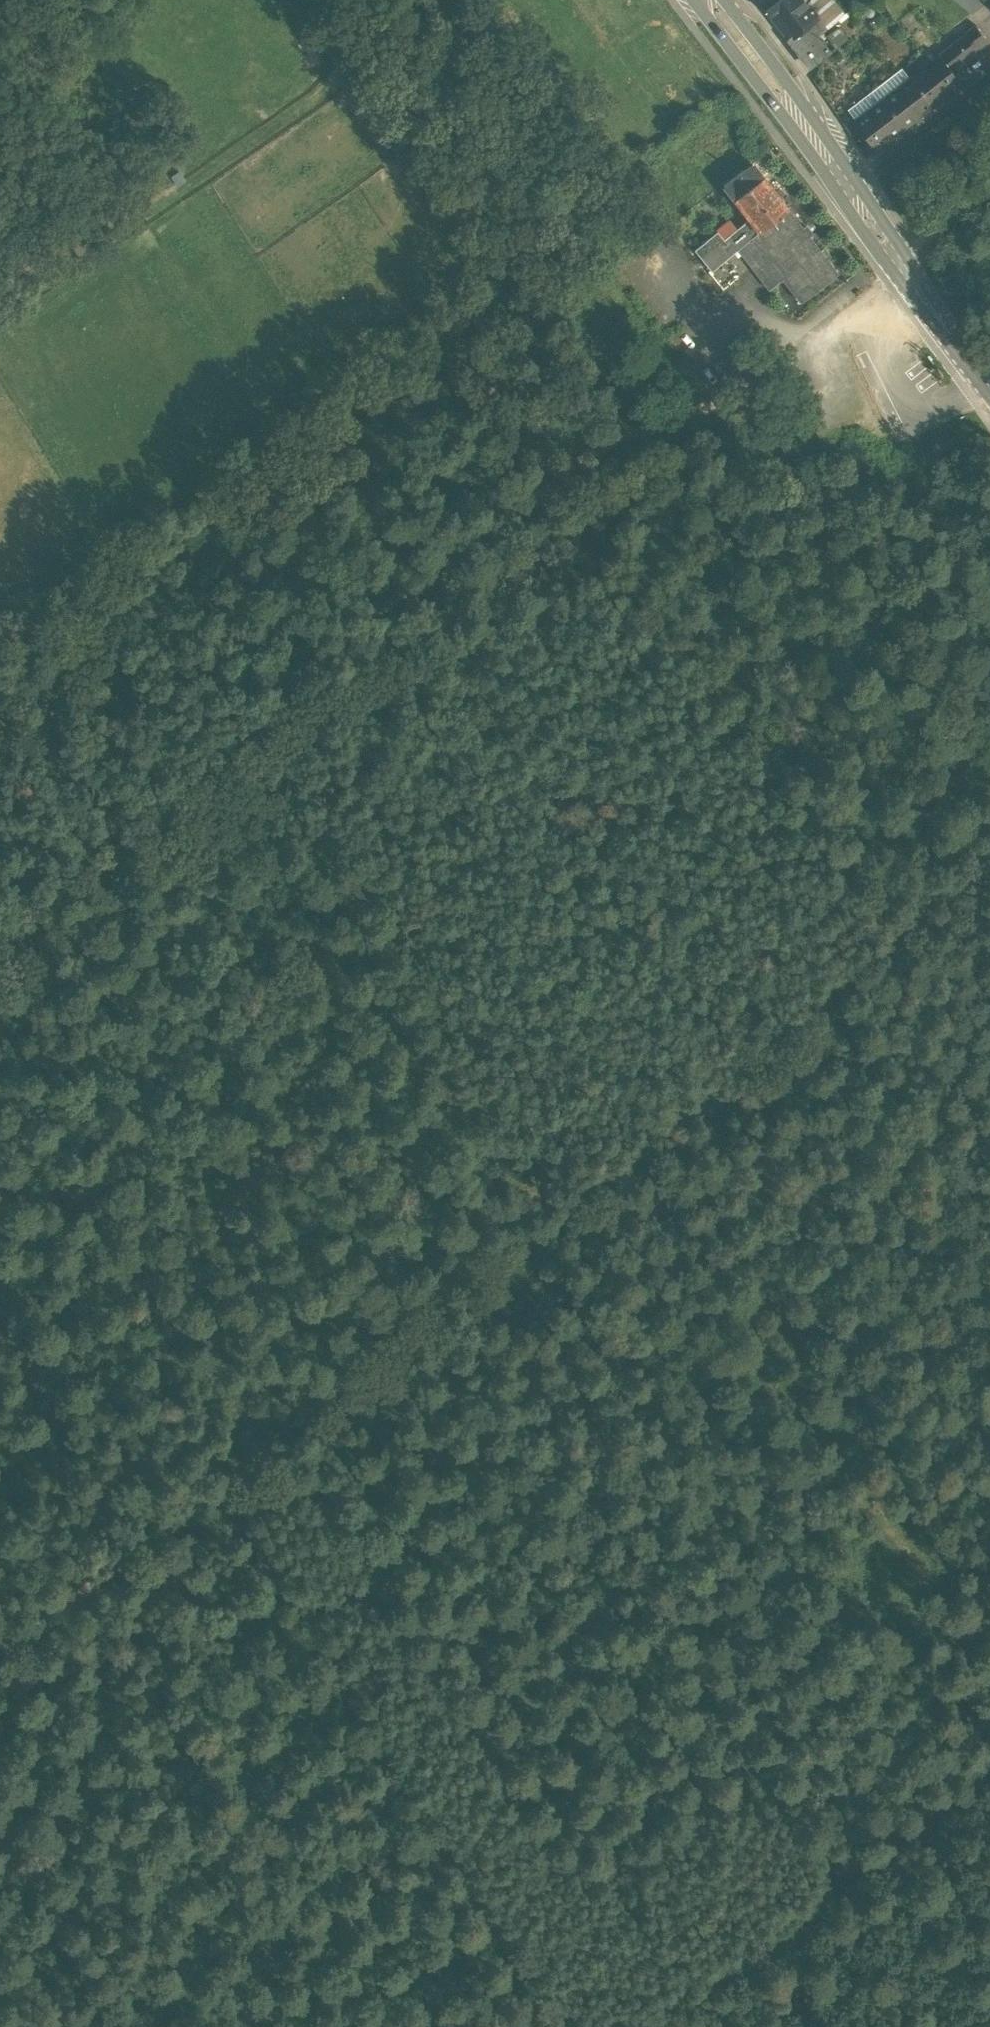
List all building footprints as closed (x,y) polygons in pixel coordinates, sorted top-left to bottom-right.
[(795,47),(800,43),(815,62),(829,52),(817,36),(821,33),(819,29),(820,28),(815,20),(817,19),(803,0),(759,0),(795,47)] [(977,25),(938,55),(951,71),(989,41),(977,25)] [(938,55),(909,77),(931,106),(961,84),(951,71),(938,55)] [(909,77),(881,99),(903,128),(931,106),(909,77)] [(881,99),(852,121),(874,150),(903,128),(881,99)] [(787,209),(752,163),(723,185),(749,219),(759,231),(787,209)] [(802,228),(787,209),(759,231),(738,248),(769,288),(782,278),(801,302),(838,274),(826,259),(829,256),(824,248),(820,251),(808,236),(812,233),(806,226),(802,228)] [(735,230),(728,221),(705,240),(705,241),(722,262),(738,248),(759,231),(749,219),(735,230)] [(722,262),(705,241),(694,249),(711,270),(722,262)]
